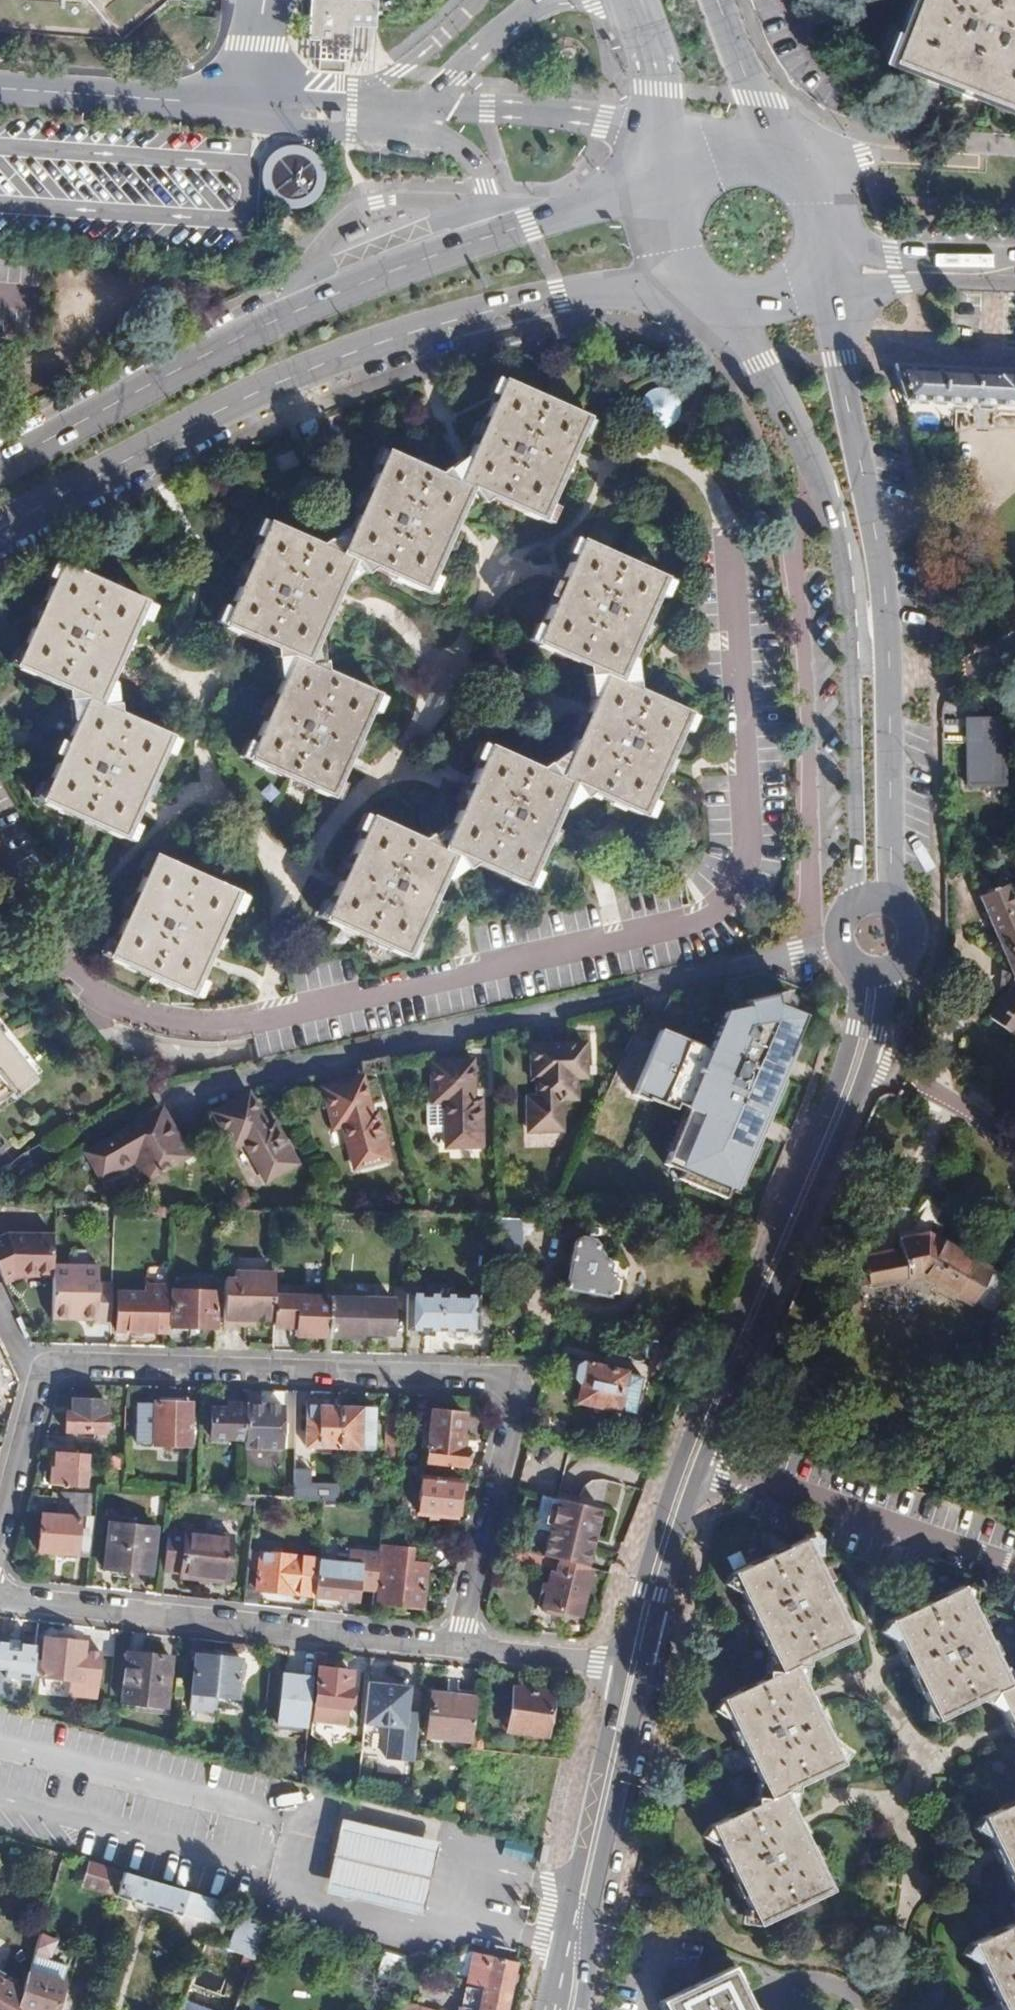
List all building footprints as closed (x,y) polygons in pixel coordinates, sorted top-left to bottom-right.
[(122,38),(166,0),(0,0),(0,30),(122,38)] [(309,40),(347,42),(349,35),(354,35),(355,26),(377,27),(378,0),(312,0),(309,40)] [(895,55),(1014,104),(1014,0),(918,0),(895,55)] [(347,42),(309,40),(307,68),(319,69),(319,56),(346,58),(346,71),(374,72),(377,27),(355,26),(354,35),(349,35),(347,42)] [(319,56),(319,69),(346,71),(346,58),(319,56)] [(895,369),(906,404),(974,409),(975,411),(976,413),(977,416),(993,416),(993,414),(994,412),(995,410),(1014,411),(1014,374),(995,372),(994,375),(895,369)] [(457,483),(472,490),(543,521),(589,418),(503,380),(457,483)] [(341,554),(354,560),(426,592),(472,490),(457,483),(387,452),(341,554)] [(294,655),(308,662),(354,560),(341,554),(268,522),(222,624),(294,655)] [(604,675),(621,682),(667,578),(580,539),(533,643),(604,675)] [(86,697),(101,704),(147,598),(62,560),(15,666),(86,697)] [(308,662),(294,655),(247,760),(333,798),(380,694),(308,662)] [(621,682),(604,675),(558,776),(573,783),(644,815),(690,713),(621,682)] [(101,704),(86,697),(40,801),(125,839),(171,734),(101,704)] [(1005,721),(968,721),(968,738),(970,788),(1007,787),(1005,721)] [(441,847),(457,854),(527,885),(573,783),(558,776),(487,745),(441,847)] [(457,854),(441,847),(371,815),(325,918),(411,957),(457,854)] [(241,891),(155,853),(109,958),(195,996),(241,891)] [(977,892),(1009,973),(1008,981),(990,1000),(1013,1021),(1014,1019),(1014,903),(1006,882),(977,892)] [(679,1045),(639,1028),(596,1132),(635,1149),(679,1045)] [(9,1091),(14,1097),(37,1078),(0,1032),(0,1097),(9,1091)] [(558,1050),(529,1050),(529,1084),(534,1083),(535,1102),(525,1103),(526,1136),(557,1136),(557,1104),(572,1104),(572,1084),(581,1083),(581,1050),(558,1050)] [(449,1066),(432,1066),(432,1106),(444,1106),(445,1151),(480,1150),(480,1103),(472,1103),(471,1066),(449,1066)] [(338,1088),(320,1092),(329,1129),(339,1128),(350,1170),(384,1163),(373,1118),(365,1119),(358,1083),(338,1088)] [(223,1103),(206,1111),(223,1147),(235,1142),(254,1181),(287,1167),(268,1127),(260,1130),(242,1095),(223,1103)] [(176,1129),(165,1110),(88,1150),(103,1176),(137,1159),(149,1178),(191,1156),(176,1129)] [(671,1167),(690,1116),(678,1112),(659,1163),(671,1167)] [(0,1238),(0,1261),(8,1278),(20,1272),(27,1273),(57,1274),(57,1267),(58,1234),(11,1233),(0,1238)] [(864,1259),(870,1289),(922,1280),(974,1309),(975,1307),(994,1318),(1012,1282),(930,1236),(901,1241),(902,1251),(864,1259)] [(576,1245),(567,1292),(610,1299),(621,1296),(623,1284),(616,1277),(612,1276),(613,1269),(610,1264),(605,1263),(606,1260),(603,1256),(597,1255),(598,1250),(594,1244),(581,1241),(576,1245)] [(104,1268),(57,1267),(57,1274),(55,1321),(65,1321),(73,1321),(73,1316),(102,1316),(103,1285),(104,1268)] [(278,1274),(222,1271),(221,1282),(227,1282),(225,1326),(241,1326),(249,1327),(249,1321),(260,1321),(276,1322),(277,1297),(278,1274)] [(20,1272),(8,1278),(10,1281),(21,1276),(27,1276),(27,1273),(20,1272)] [(115,1285),(103,1285),(102,1316),(102,1322),(102,1324),(114,1325),(115,1285)] [(168,1333),(170,1288),(149,1286),(149,1296),(120,1295),(119,1331),(141,1332),(168,1333)] [(480,1300),(410,1296),(409,1332),(446,1334),(480,1335),(480,1300)] [(198,1335),(219,1336),(221,1299),(176,1297),(175,1334),(198,1335)] [(276,1322),(276,1327),(298,1328),(298,1338),(315,1339),(331,1339),(332,1300),(277,1297),(276,1322)] [(396,1303),(332,1300),(331,1339),(350,1340),(364,1341),(364,1336),(365,1328),(369,1329),(369,1336),(394,1337),(396,1303)] [(627,1378),(578,1365),(576,1372),(574,1380),(583,1383),(576,1406),(617,1417),(627,1378)] [(342,1410),(342,1409),(323,1409),(323,1402),(309,1401),(307,1449),(341,1450),(342,1410)] [(106,1403),(73,1402),(73,1415),(67,1415),(66,1433),(105,1434),(106,1403)] [(173,1405),(156,1404),(155,1447),(189,1447),(191,1405),(173,1405)] [(245,1440),(246,1406),(229,1405),(229,1409),(214,1409),(213,1438),(245,1440)] [(262,1407),(246,1406),(245,1440),(245,1448),(282,1449),(283,1409),(262,1407)] [(342,1410),(341,1450),(374,1452),(377,1411),(363,1411),(342,1410)] [(387,1466),(400,1466),(402,1417),(389,1417),(387,1466)] [(470,1439),(431,1434),(428,1465),(467,1470),(467,1466),(469,1464),(471,1457),(471,1455),(469,1453),(470,1439)] [(75,1438),(49,1437),(44,1453),(52,1454),(73,1455),(75,1438)] [(89,1456),(73,1455),(52,1454),(51,1473),(50,1484),(88,1487),(89,1456)] [(124,1470),(125,1458),(102,1457),(101,1469),(124,1470)] [(294,1472),(293,1500),(325,1502),(339,1503),(340,1486),(309,1484),(309,1472),(294,1472)] [(461,1485),(425,1481),(421,1515),(456,1519),(458,1503),(461,1485)] [(33,1497),(28,1514),(44,1516),(56,1517),(86,1520),(95,1521),(97,1498),(63,1495),(62,1500),(33,1497)] [(597,1540),(603,1513),(559,1501),(545,1560),(553,1562),(590,1571),(597,1540)] [(65,1553),(76,1554),(79,1531),(85,1532),(86,1520),(56,1517),(44,1516),(41,1554),(64,1556),(65,1553)] [(76,1558),(91,1559),(95,1521),(86,1520),(85,1532),(79,1531),(76,1554),(76,1558)] [(156,1530),(109,1526),(105,1570),(151,1575),(156,1530)] [(169,1530),(164,1571),(185,1573),(183,1579),(229,1583),(235,1538),(198,1534),(169,1530)] [(733,1575),(780,1675),(795,1667),(808,1669),(808,1661),(854,1640),(829,1588),(807,1541),(733,1575)] [(381,1549),(379,1570),(381,1570),(378,1605),(423,1610),(427,1576),(423,1575),(423,1566),(411,1565),(412,1552),(381,1549)] [(545,1560),(504,1550),(502,1559),(560,1573),(558,1579),(553,1577),(545,1610),(581,1619),(586,1598),(593,1572),(590,1571),(553,1562),(545,1560)] [(250,1572),(246,1606),(259,1608),(261,1593),(315,1599),(318,1564),(319,1561),(261,1553),(259,1572),(250,1572)] [(318,1564),(315,1599),(356,1603),(360,1568),(318,1564)] [(996,1694),(1009,1688),(962,1589),(891,1624),(925,1692),(939,1721),(984,1699),(990,1705),(996,1694)] [(3,1635),(0,1660),(0,1671),(27,1674),(32,1638),(3,1635)] [(46,1639),(43,1665),(42,1679),(74,1682),(72,1697),(98,1700),(102,1656),(83,1653),(84,1644),(46,1639)] [(329,1655),(317,1654),(316,1669),(321,1670),(316,1705),(351,1709),(353,1691),(351,1690),(353,1675),(328,1671),(329,1655)] [(243,1662),(196,1656),(190,1712),(218,1715),(220,1698),(238,1700),(243,1662)] [(172,1661),(129,1657),(123,1705),(167,1709),(172,1661)] [(43,1665),(35,1664),(33,1678),(42,1679),(43,1665)] [(795,1667),(780,1675),(768,1673),(765,1681),(722,1701),(769,1801),(783,1794),(795,1796),(796,1788),(842,1767),(810,1697),(795,1667)] [(281,1724),(309,1728),(315,1679),(285,1676),(281,1724)] [(1009,1688),(996,1694),(1011,1725),(1014,1735),(1014,1678),(1009,1688)] [(387,1760),(415,1763),(420,1716),(407,1714),(410,1689),(369,1685),(365,1726),(390,1729),(387,1760)] [(556,1698),(515,1691),(509,1733),(549,1739),(552,1720),(556,1698)] [(475,1736),(479,1700),(434,1695),(429,1739),(473,1746),(475,1736)] [(351,1709),(316,1705),(314,1723),(349,1726),(351,1709)] [(473,1752),(485,1753),(487,1738),(475,1736),(473,1746),(473,1752)] [(783,1794),(769,1801),(755,1800),(752,1809),(712,1827),(758,1927),(830,1894),(798,1824),(783,1794)] [(985,1820),(1001,1852),(1014,1882),(1014,1806),(985,1820)] [(343,1824),(325,1896),(421,1920),(430,1885),(440,1848),(343,1824)] [(126,1873),(91,1863),(84,1889),(118,1899),(126,1873)] [(126,1873),(118,1899),(181,1917),(183,1911),(212,1920),(218,1901),(126,1873)] [(260,1913),(251,1911),(235,1953),(257,1961),(273,1917),(260,1913)] [(973,1947),(999,2001),(1004,2009),(1014,2009),(1014,1927),(973,1947)] [(468,1978),(474,1951),(466,1948),(447,1969),(446,1973),(468,1978)] [(518,1963),(474,1951),(468,1978),(467,1985),(484,1989),(479,2009),(507,2009),(510,1997),(518,1963)] [(34,1960),(32,1969),(24,1995),(20,2009),(58,2009),(65,1986),(57,1983),(61,1966),(34,1960)] [(734,1970),(702,1986),(664,2004),(666,2009),(753,2009),(734,1970)] [(24,1995),(0,1980),(0,2009),(20,2009),(24,1995)] [(465,2009),(479,2009),(484,1989),(467,1985),(462,2009),(465,2009)]
